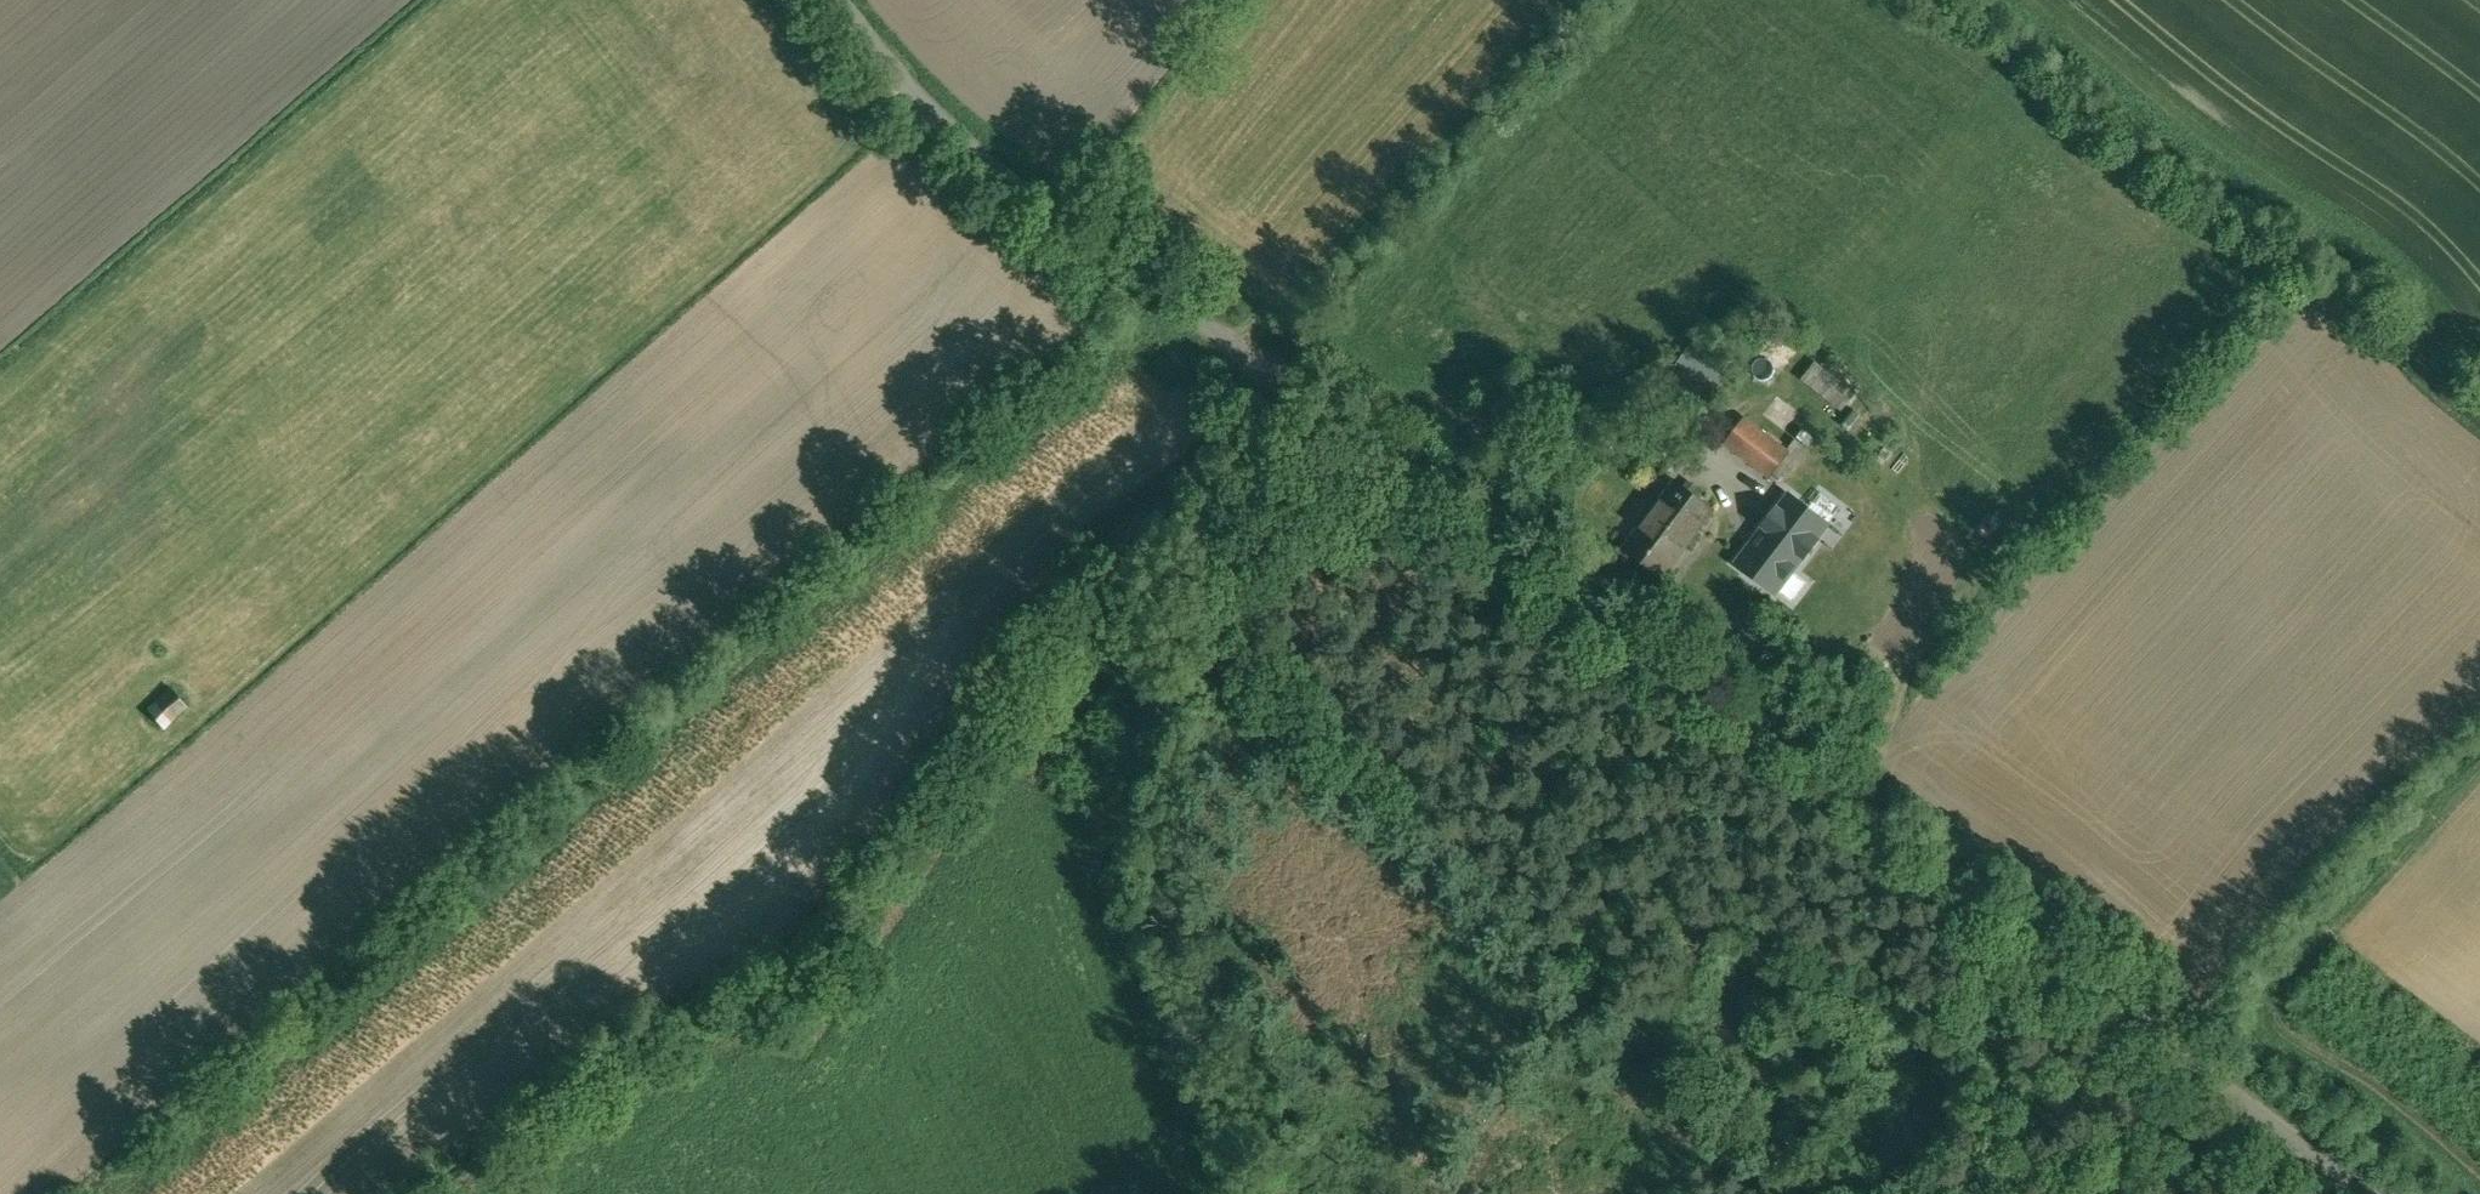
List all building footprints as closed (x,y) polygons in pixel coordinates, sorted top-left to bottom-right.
[(1851,409),(1866,388),(1822,358),(1808,380),(1851,409)] [(1712,393),(1675,366),(1657,390),(1693,418),(1712,393)] [(1796,440),(1753,408),(1727,443),(1770,475),(1772,472),(1796,440)] [(1677,481),(1625,549),(1660,576),(1712,508),(1677,481)] [(1775,592),(1828,523),(1790,494),(1737,563),(1775,592)] [(174,682),(153,706),(167,718),(188,694),(174,682)]
